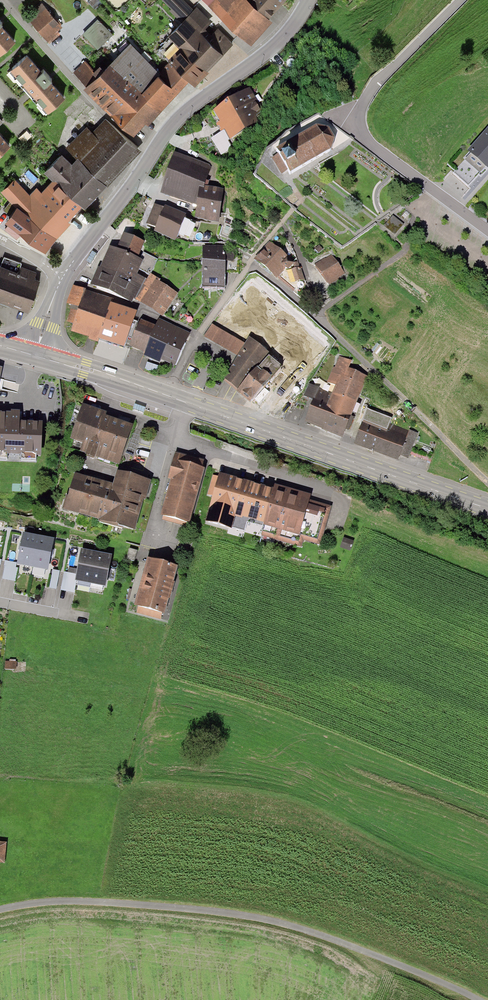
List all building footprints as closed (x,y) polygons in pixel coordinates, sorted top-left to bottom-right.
[(181,19),(192,8),(183,0),(162,0),(181,19)] [(250,42),(272,19),(269,15),(252,0),(209,0),(206,3),(250,42)] [(269,15),(283,0),(252,0),(269,15)] [(42,3),(27,16),(50,42),(60,33),(56,29),(61,25),(42,3)] [(171,30),(184,43),(200,27),(208,18),(195,5),(192,8),(181,19),(171,30)] [(97,18),(82,32),(98,48),(112,33),(97,18)] [(15,38),(0,21),(0,51),(15,38)] [(216,25),(207,34),(224,51),(232,42),(216,25)] [(169,59),(190,78),(194,83),(197,80),(209,69),(207,68),(224,51),(207,34),(200,27),(184,43),(169,59)] [(96,73),(86,83),(83,86),(110,111),(155,65),(128,39),(96,73)] [(27,52),(10,67),(32,92),(47,109),(64,95),(27,52)] [(169,59),(159,69),(178,91),(190,78),(169,59)] [(86,83),(96,73),(84,62),(74,72),(86,83)] [(159,69),(155,65),(110,111),(134,132),(146,120),(148,122),(178,91),(159,69)] [(248,95),(215,114),(222,127),(227,136),(260,118),(256,109),(248,95)] [(68,147),(79,157),(106,183),(139,147),(106,117),(93,132),(87,126),(68,147)] [(288,168),(290,172),(328,152),(331,140),(327,131),(316,129),(278,149),(279,152),(273,155),(282,171),(288,168)] [(469,152),(487,169),(487,130),(469,152)] [(10,142),(0,131),(0,152),(10,142)] [(224,134),(213,139),(221,154),(232,149),(224,134)] [(106,183),(79,157),(73,163),(62,153),(46,170),(54,178),(81,203),(84,206),(103,185),(106,183)] [(174,155),(162,191),(194,203),(201,182),(207,167),(174,155)] [(67,218),(81,203),(54,178),(41,193),(67,218)] [(67,218),(41,193),(36,189),(30,196),(13,180),(2,192),(15,205),(5,218),(9,222),(5,229),(10,233),(16,237),(21,231),(45,250),(71,221),(67,218)] [(221,189),(201,182),(194,203),(192,209),(198,211),(212,216),(221,189)] [(147,223),(155,226),(162,207),(154,204),(147,223)] [(155,226),(155,228),(172,235),(181,211),(163,205),(162,207),(155,226)] [(392,217),(385,225),(393,233),(401,225),(392,217)] [(118,249),(137,256),(143,239),(124,232),(118,249)] [(268,244),(255,260),(272,275),(274,276),(288,260),(268,244)] [(102,272),(96,288),(134,302),(135,299),(148,280),(136,275),(138,270),(142,258),(137,256),(118,249),(111,246),(102,272)] [(205,247),(204,287),(224,287),(225,275),(225,247),(205,247)] [(142,258),(138,270),(150,276),(157,259),(144,254),(142,258)] [(330,257),(316,265),(327,283),(340,275),(330,257)] [(27,305),(37,275),(0,264),(0,297),(27,305)] [(285,278),(295,287),(304,277),(293,268),(285,278)] [(135,299),(162,317),(177,294),(151,276),(148,280),(135,299)] [(70,304),(81,308),(86,292),(75,289),(70,304)] [(81,308),(73,333),(84,336),(98,341),(111,301),(86,292),(81,308)] [(111,301),(98,341),(121,349),(131,321),(135,308),(111,301)] [(140,320),(131,345),(147,351),(146,354),(177,366),(183,349),(190,331),(158,319),(155,326),(140,320)] [(244,344),(213,324),(204,337),(236,357),(244,344)] [(249,340),(224,377),(241,391),(258,364),(268,353),(249,340)] [(272,374),(281,364),(268,353),(258,364),(272,374)] [(281,364),(297,379),(306,370),(289,355),(281,364)] [(313,396),(304,421),(323,428),(325,429),(340,434),(362,373),(346,367),(348,362),(338,359),(331,380),(336,382),(331,396),(316,390),(313,396)] [(258,364),(241,391),(268,412),(278,400),(286,407),(304,385),(297,379),(281,364),(272,374),(258,364)] [(305,393),(313,396),(316,390),(317,386),(308,383),(305,393)] [(81,407),(71,442),(85,446),(83,455),(119,465),(131,423),(105,416),(106,414),(81,407)] [(41,456),(42,422),(20,421),(21,413),(13,413),(0,412),(0,455),(41,456)] [(363,415),(353,443),(369,448),(396,457),(397,452),(405,430),(363,415)] [(405,430),(397,452),(406,455),(414,433),(405,430)] [(179,461),(162,516),(189,524),(205,469),(190,465),(179,461)] [(73,472),(63,508),(131,528),(146,476),(117,467),(112,484),(73,472)] [(218,475),(205,523),(231,531),(235,517),(264,525),(260,537),(303,549),(305,542),(320,546),(331,507),(284,494),(250,484),(218,475)] [(188,525),(189,524),(162,516),(162,517),(188,525)] [(23,533),(17,563),(3,560),(0,578),(0,579),(16,582),(19,566),(48,571),(54,539),(43,537),(37,536),(23,533)] [(341,538),(339,546),(348,549),(351,541),(341,538)] [(94,553),(82,551),(77,575),(64,572),(61,589),(74,591),(76,581),(106,587),(112,557),(98,554),(94,553)] [(148,556),(136,601),(163,608),(166,596),(175,563),(148,556)] [(59,589),(61,570),(54,570),(52,589),(59,589)] [(163,608),(136,601),(134,612),(161,619),(163,608)] [(5,661),(4,669),(14,669),(14,662),(5,661)]
